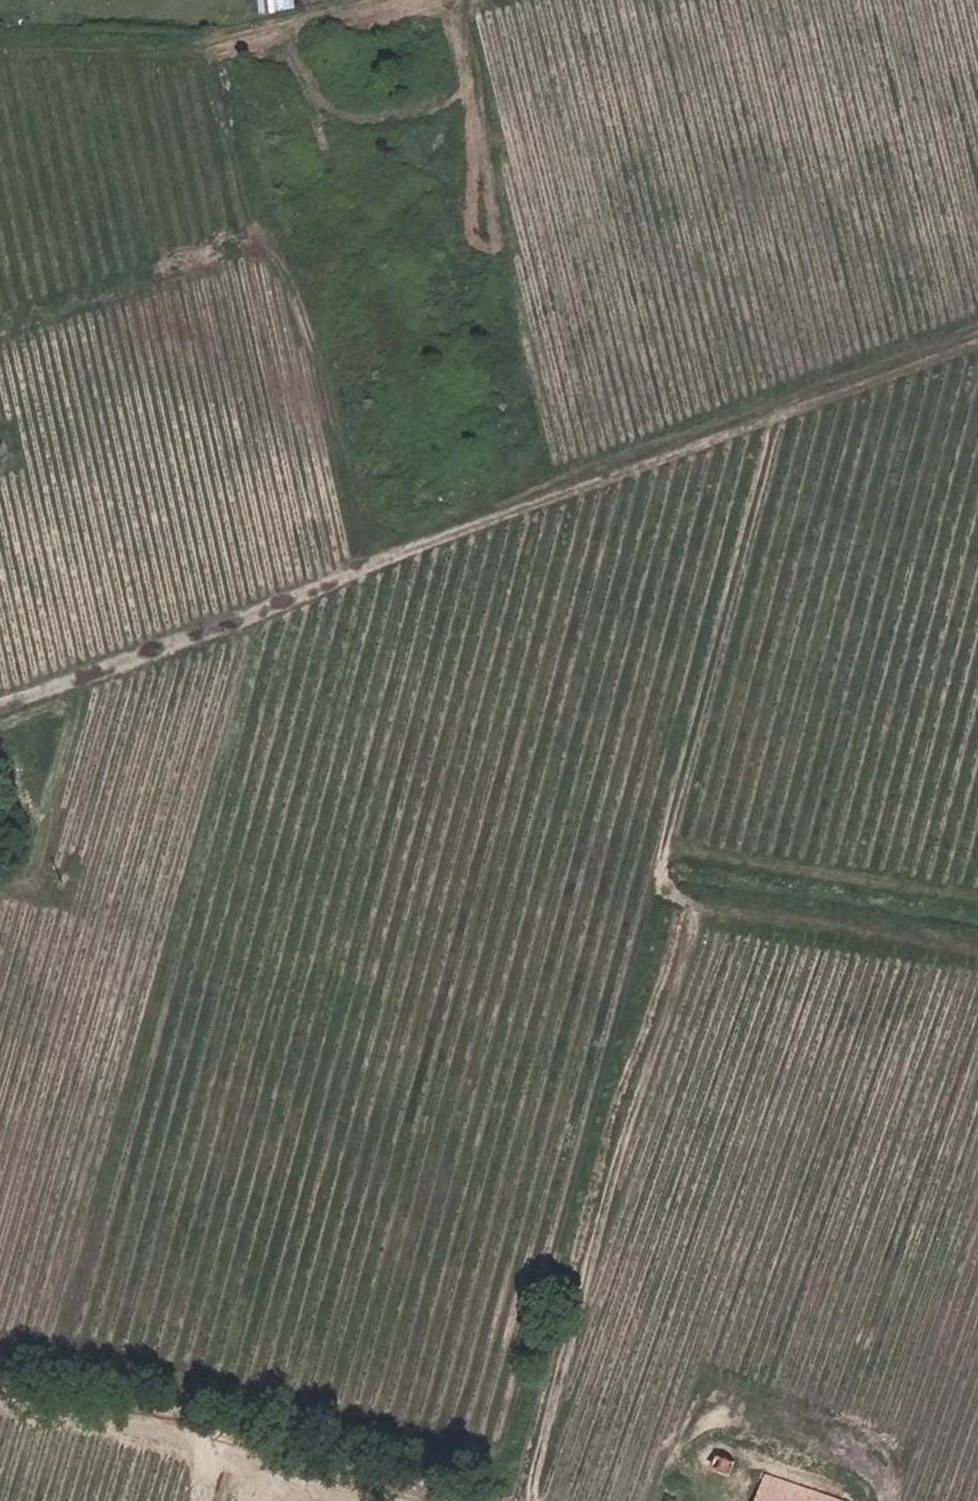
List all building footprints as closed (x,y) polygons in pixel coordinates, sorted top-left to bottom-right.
[(264,9),(297,9),(297,0),(264,0),(264,9)] [(712,1469),(726,1475),(732,1462),(717,1456),(712,1469)] [(753,1500),(838,1500),(763,1474),(753,1500)]
